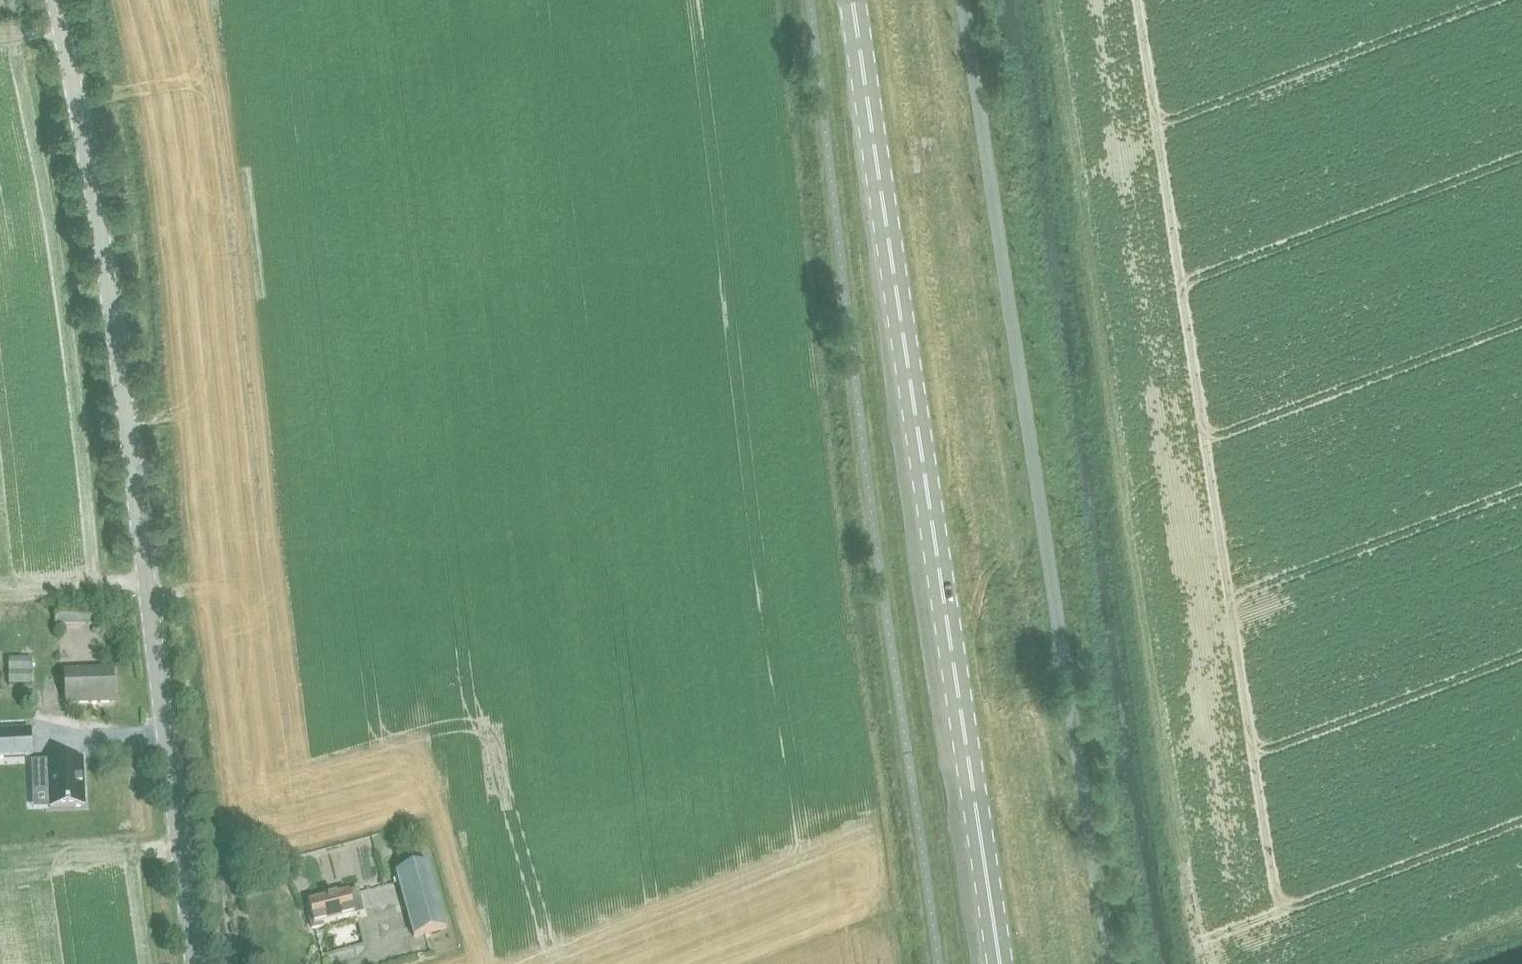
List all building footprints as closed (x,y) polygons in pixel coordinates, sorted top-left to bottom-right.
[(56,623),(100,624),(100,611),(56,610),(56,623)] [(27,684),(28,659),(3,658),(2,683),(27,684)] [(65,707),(113,705),(112,673),(63,675),(65,707)] [(0,732),(0,760),(32,758),(31,731),(0,732)] [(55,763),(33,764),(34,793),(36,793),(39,793),(50,792),(50,799),(51,809),(53,809),(57,809),(66,808),(86,807),(85,798),(85,791),(84,779),(84,771),(84,762),(74,762),(55,763)] [(412,940),(445,931),(427,866),(394,875),(412,940)] [(364,916),(358,892),(308,904),(313,922),(310,923),(312,933),(324,930),(323,927),(364,916)]
